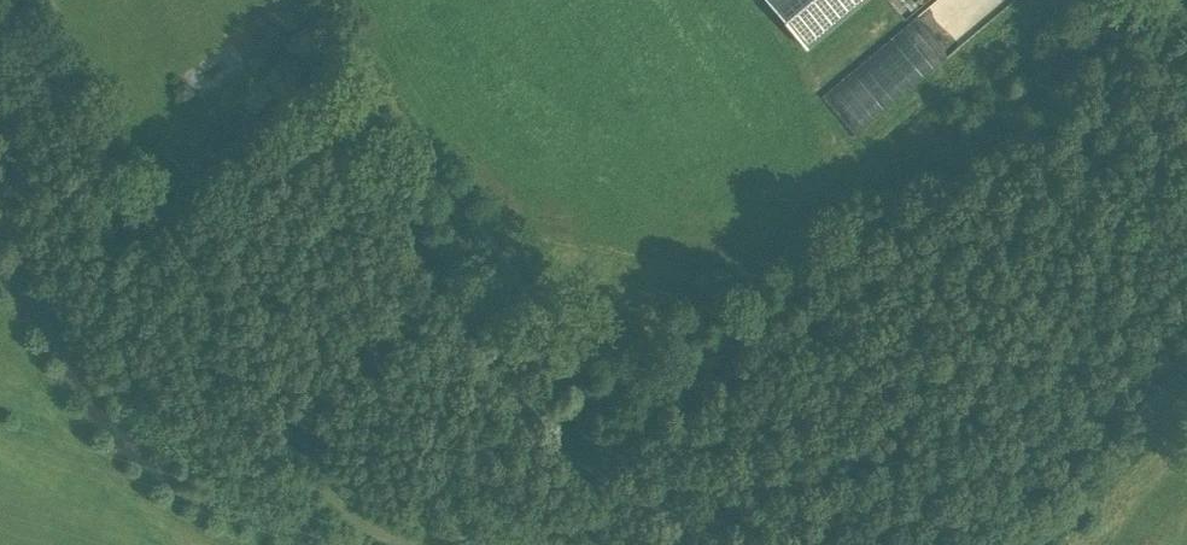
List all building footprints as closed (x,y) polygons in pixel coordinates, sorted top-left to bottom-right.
[(866,0),(765,0),(806,50),(866,0)]
